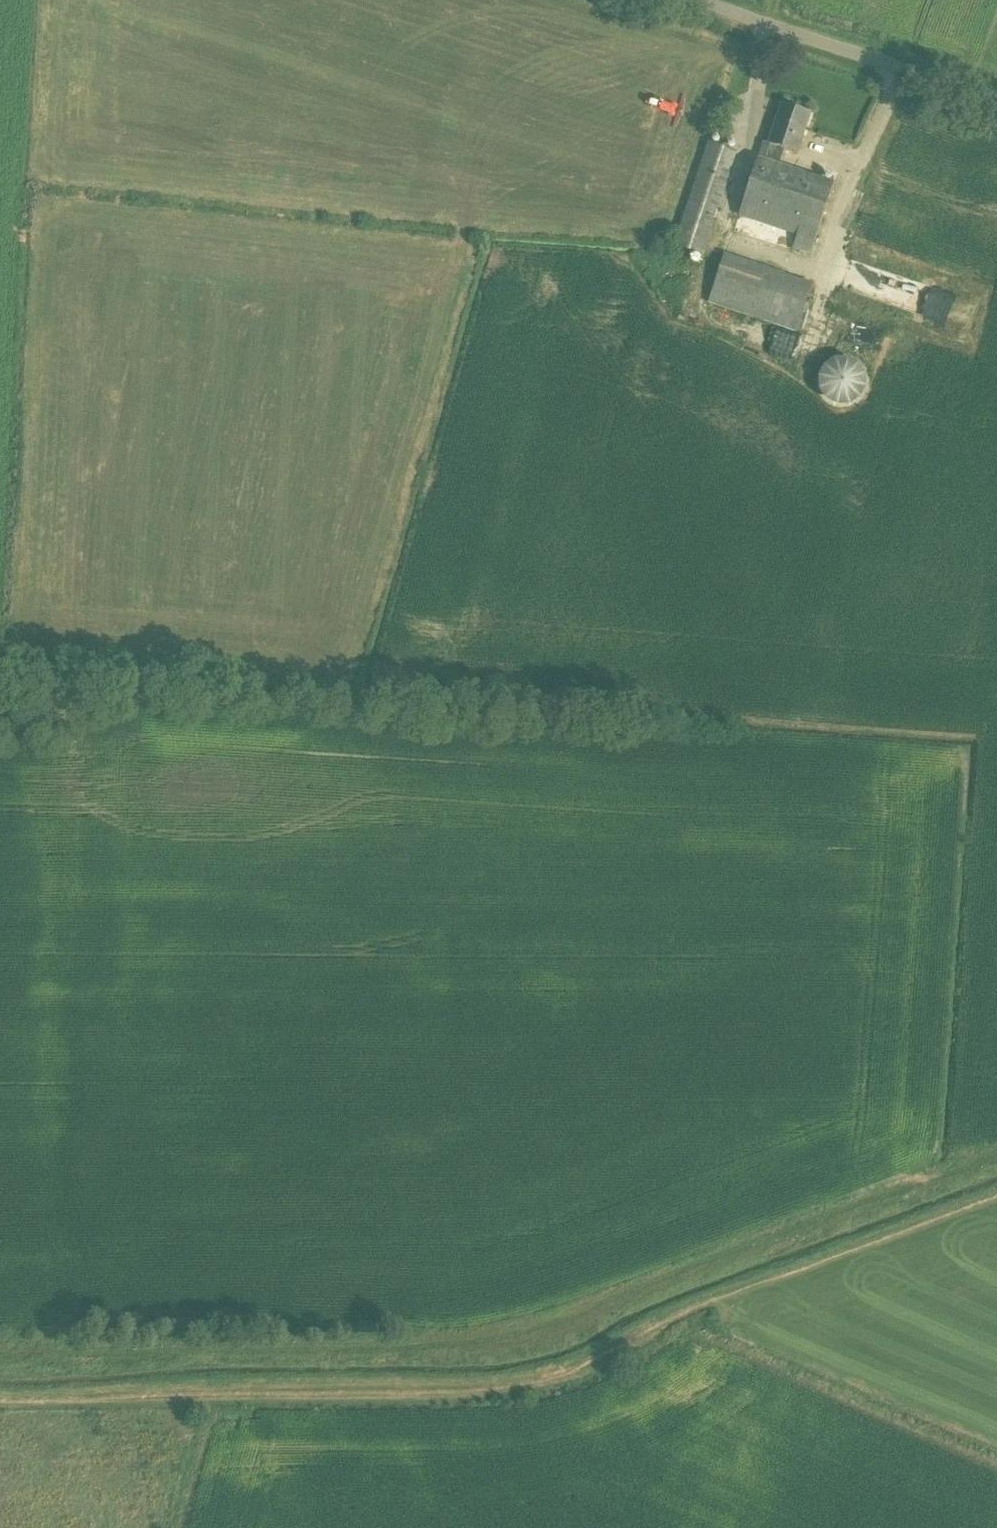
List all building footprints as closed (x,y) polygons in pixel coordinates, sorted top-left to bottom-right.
[(798,152),(812,112),(782,102),(769,142),(764,140),(759,156),(740,215),(798,235),(793,248),(811,254),(835,181),(781,163),(786,148),(798,152)] [(705,255),(738,151),(709,141),(674,246),(705,255)] [(798,331),(814,282),(726,252),(708,303),(798,331)] [(838,405),(850,404),(861,398),(867,386),(866,373),(859,362),(849,358),(836,357),(824,364),(819,376),(820,389),(826,399),(838,405)]
